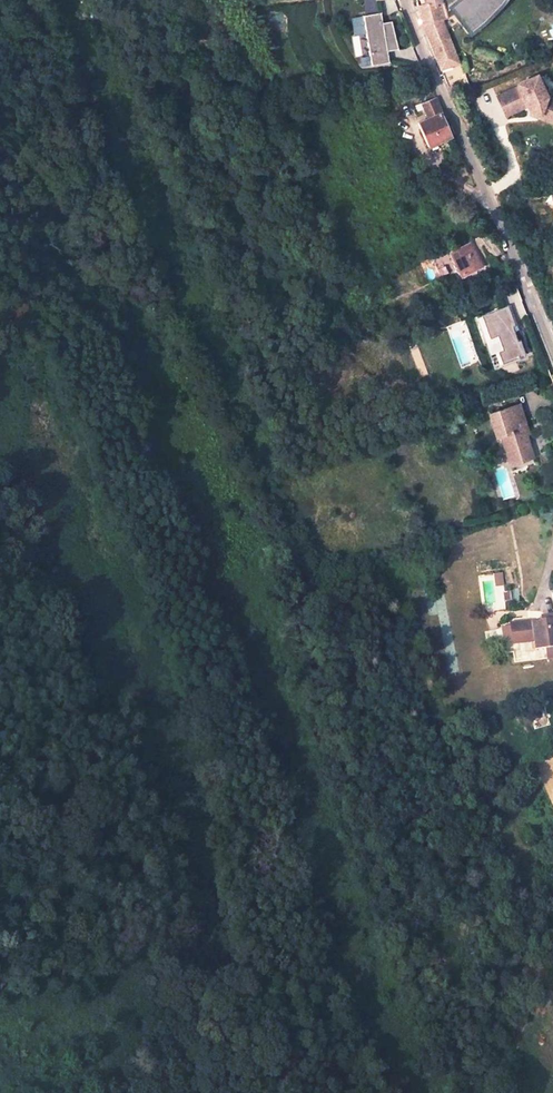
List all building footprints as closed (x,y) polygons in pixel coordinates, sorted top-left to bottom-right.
[(425,5),(415,8),(421,26),(437,22),(442,21),(441,14),(438,0),(424,0),(425,5)] [(441,14),(448,9),(467,33),(480,22),(476,16),(493,2),(499,7),(507,0),(438,0),(441,14)] [(358,22),(370,71),(387,67),(385,55),(396,52),(389,27),(380,29),(377,17),(358,22)] [(437,22),(421,26),(437,67),(455,61),(446,39),(437,22)] [(495,102),(504,121),(525,110),(527,116),(538,120),(537,123),(552,128),(552,127),(552,105),(544,102),(534,81),(515,90),(516,92),(495,102)] [(415,91),(419,104),(433,99),(427,86),(415,91)] [(408,98),(401,99),(403,106),(410,106),(408,98)] [(425,122),(415,126),(425,148),(450,138),(433,99),(419,104),(425,122)] [(245,127),(237,112),(224,113),(236,128),(245,127)] [(291,164),(285,145),(270,150),(274,158),(278,156),(282,167),(291,164)] [(468,245),(449,253),(460,277),(479,269),(468,245)] [(518,341),(513,327),(516,326),(509,306),(476,318),(487,347),(488,346),(500,342),(503,350),(498,352),(503,364),(527,356),(521,340),(518,341)] [(500,342),(488,346),(495,367),(503,364),(498,352),(503,350),(500,342)] [(517,406),(510,408),(514,421),(521,419),(517,406)] [(510,408),(487,417),(493,439),(498,437),(524,427),(521,419),(514,421),(510,408)] [(498,437),(509,472),(536,463),(524,427),(498,437)] [(513,641),(536,639),(536,647),(547,646),(548,657),(552,657),(552,617),(511,621),(513,641)] [(541,705),(527,710),(535,732),(548,728),(541,705)]
